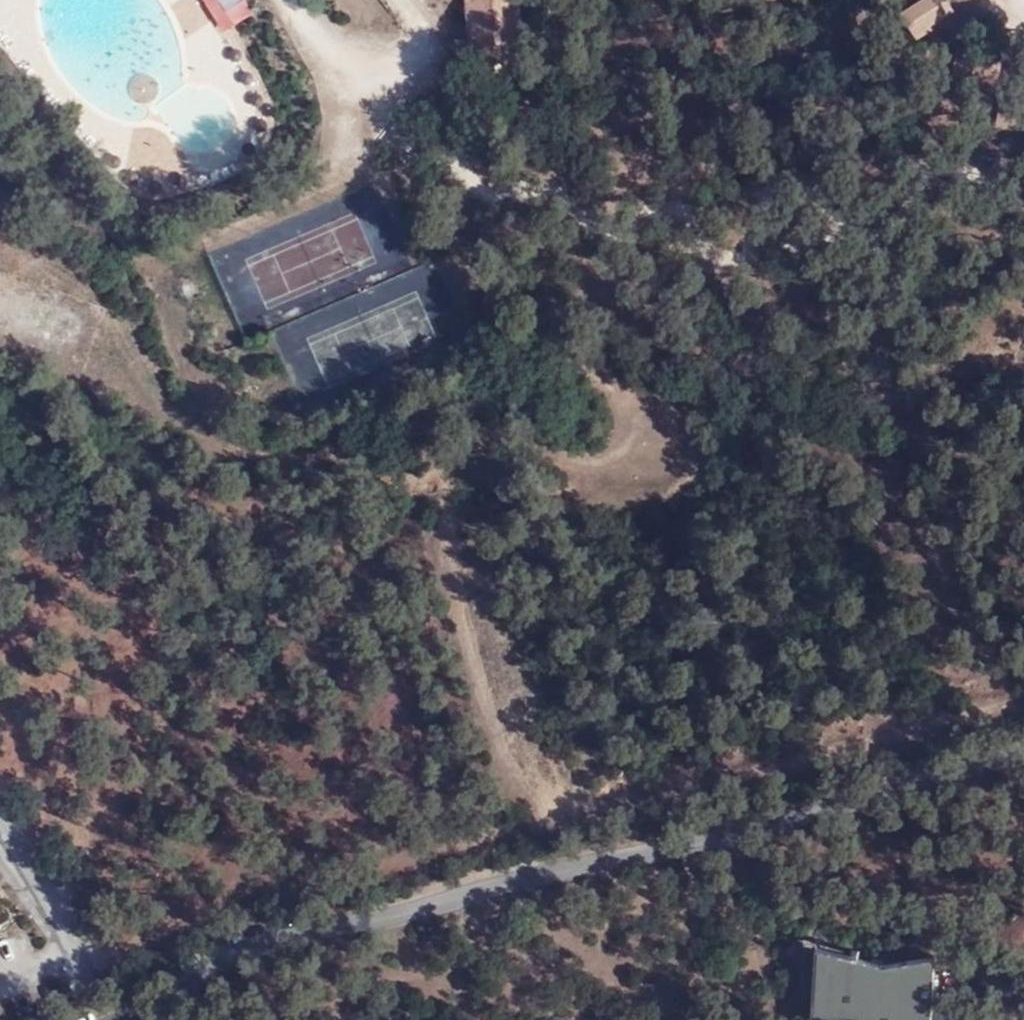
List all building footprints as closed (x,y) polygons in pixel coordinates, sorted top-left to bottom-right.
[(468,47),(522,43),(519,0),(466,0),(468,47)] [(933,959),(880,967),(816,949),(810,1019),(930,1019),(933,959)]
